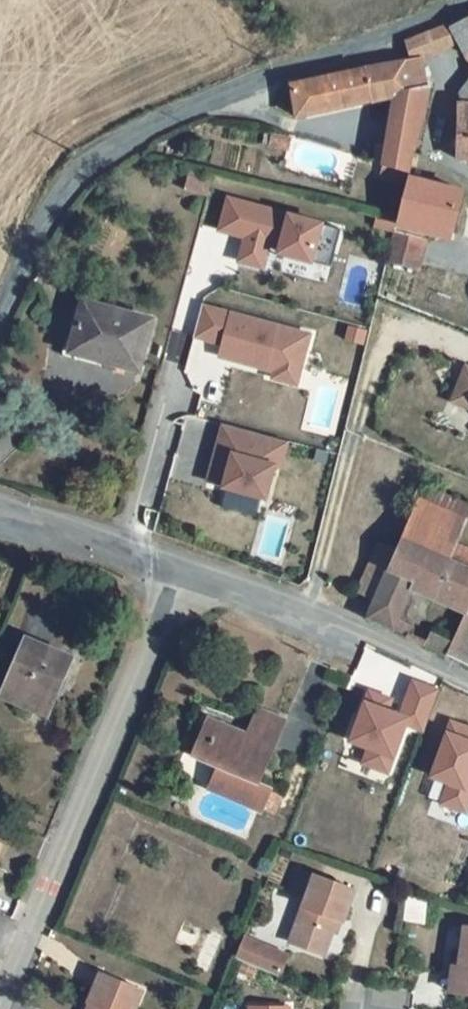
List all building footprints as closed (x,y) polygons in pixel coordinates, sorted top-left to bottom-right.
[(467,37),(467,16),(407,42),(414,62),(293,78),(294,87),(288,88),(290,106),(295,106),(296,113),(396,102),(382,158),(409,167),(427,97),(423,59),(467,37)] [(464,184),(408,171),(387,256),(421,264),(429,236),(439,239),(442,224),(452,227),(464,184)] [(206,196),(211,177),(191,172),(186,190),(206,196)] [(341,227),(228,196),(219,227),(245,234),(239,258),(261,264),(269,237),(281,240),(278,250),(310,259),(315,242),(335,248),(341,227)] [(315,242),(310,259),(330,265),(335,248),(315,242)] [(196,335),(225,343),(222,355),(268,368),(269,362),(302,371),(312,334),(205,304),(196,335)] [(104,362),(135,369),(147,323),(83,305),(72,345),(106,353),(104,362)] [(269,362),(268,368),(277,370),(275,377),(299,383),(302,371),(269,362)] [(466,367),(455,392),(467,397),(467,368),(466,367)] [(455,392),(452,401),(467,408),(467,397),(455,392)] [(217,454),(221,455),(218,465),(214,464),(209,485),(225,489),(224,491),(266,503),(275,470),(281,472),(289,445),(224,428),(217,454)] [(449,560),(465,524),(417,504),(365,619),(410,637),(426,598),(464,614),(447,654),(467,663),(467,568),(449,560)] [(77,656),(25,634),(0,689),(0,699),(41,716),(59,678),(65,681),(77,656)] [(392,699),(370,691),(360,718),(356,717),(348,740),(368,747),(362,763),(387,772),(405,724),(425,731),(440,691),(414,681),(401,715),(388,710),(392,699)] [(285,720),(257,709),(247,734),(207,718),(191,755),(217,767),(208,787),(262,810),(274,815),(279,804),(267,798),(272,789),(259,783),(285,720)] [(452,723),(431,779),(450,786),(442,807),(466,815),(467,810),(467,728),(452,723)] [(342,922),(354,889),(314,875),(313,880),(299,874),(289,902),(302,908),(290,943),(324,955),(337,920),(342,922)] [(424,921),(424,903),(404,903),(403,920),(424,921)] [(466,926),(460,968),(464,968),(461,993),(467,994),(467,927),(466,926)] [(222,936),(209,931),(194,966),(207,972),(222,936)] [(287,955),(244,937),(235,958),(278,976),(287,955)] [(460,968),(453,967),(450,992),(461,993),(464,968),(460,968)] [(149,987),(108,970),(95,999),(102,1002),(99,1008),(140,1008),(149,987)] [(95,999),(91,1008),(99,1008),(102,1002),(95,999)]
